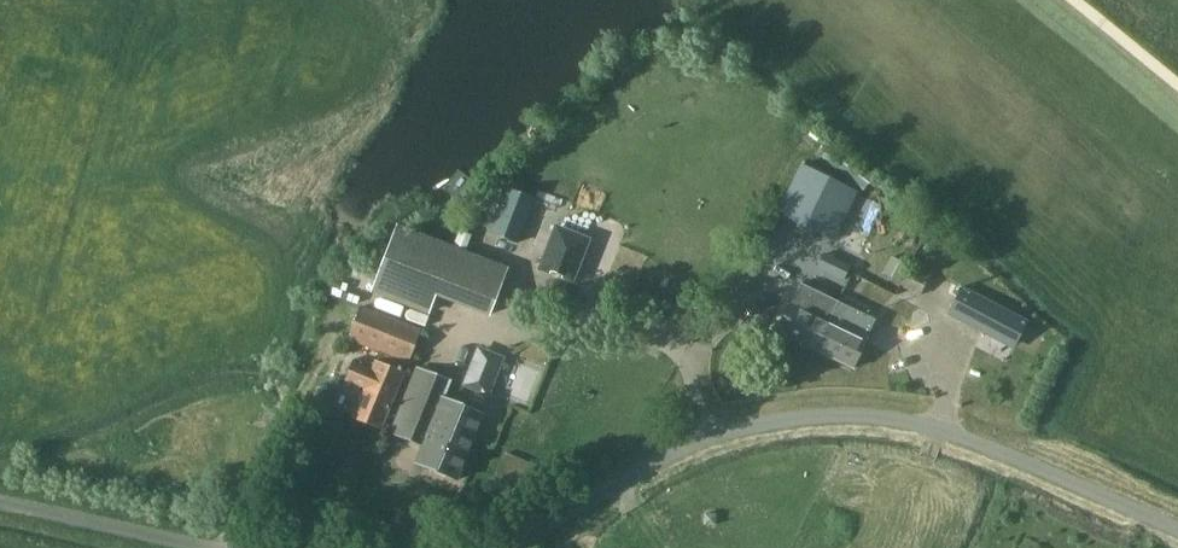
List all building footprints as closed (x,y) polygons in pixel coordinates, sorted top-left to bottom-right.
[(829,143),(821,153),(833,163),(841,153),(829,143)] [(866,191),(875,181),(841,153),(833,163),(866,191)] [(802,167),(779,212),(832,239),(842,219),(855,193),(802,167)] [(557,175),(560,190),(576,187),(572,172),(557,175)] [(507,193),(492,232),(517,241),(531,201),(507,193)] [(384,259),(370,293),(429,316),(436,298),(489,319),(509,268),(397,225),(391,240),(381,237),(374,255),(384,259)] [(553,228),(536,272),(572,286),(589,242),(553,228)] [(460,232),(454,246),(466,251),(472,236),(460,232)] [(826,256),(820,267),(842,278),(848,267),(826,256)] [(891,258),(883,273),(899,282),(907,267),(891,258)] [(852,370),(867,341),(865,340),(875,321),(837,303),(801,285),(792,305),(777,334),(852,370)] [(963,288),(949,314),(1006,342),(1018,317),(985,300),(985,299),(963,288)] [(407,362),(419,331),(357,308),(346,338),(407,362)] [(466,375),(495,386),(505,358),(490,352),(477,347),(466,375)] [(372,370),(353,362),(344,384),(362,392),(352,419),(382,432),(406,374),(375,363),(372,370)] [(424,446),(415,466),(457,483),(484,416),(443,399),(450,381),(416,367),(390,432),(424,446)] [(497,472),(495,478),(498,479),(508,483),(523,489),(524,487),(530,472),(533,464),(524,461),(512,456),(505,453),(503,458),(497,472)]
